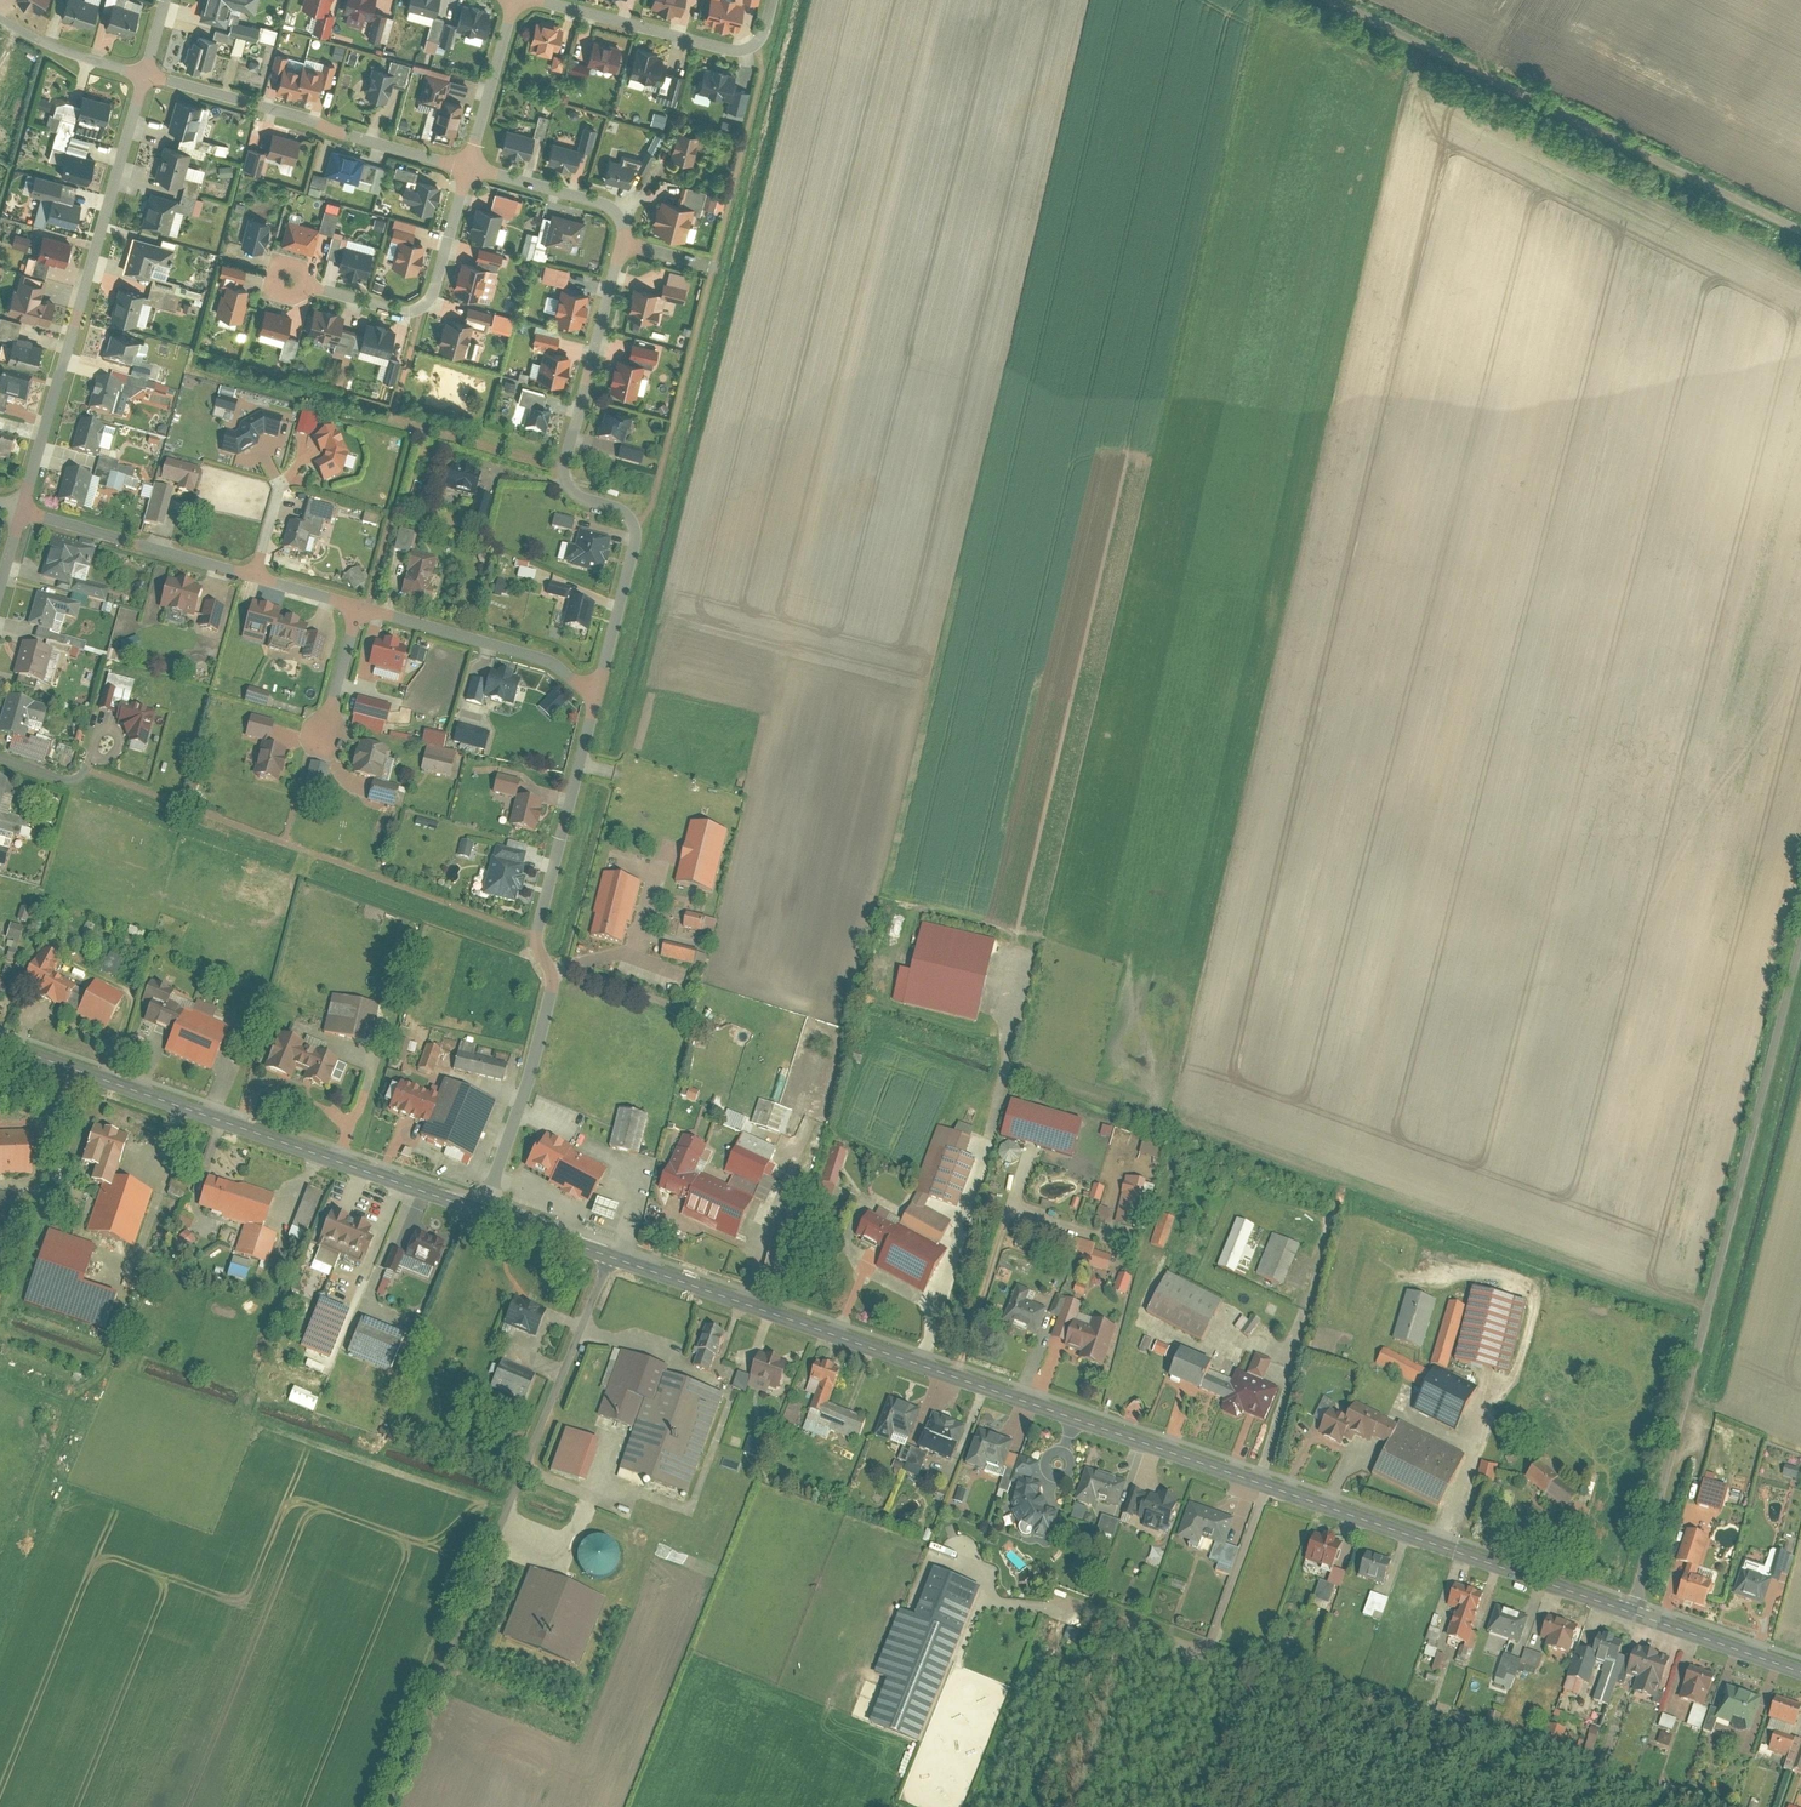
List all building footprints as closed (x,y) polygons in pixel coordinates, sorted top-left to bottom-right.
[(15,3),(38,17),(49,0),(17,0),(15,3)] [(82,0),(69,0),(64,19),(92,27),(99,5),(82,0)] [(104,11),(111,13),(107,31),(133,37),(140,5),(125,1),(125,0),(106,0),(104,11)] [(257,0),(203,0),(199,15),(226,22),(231,4),(254,10),(257,0)] [(328,9),(330,0),(302,0),(301,5),(318,9),(313,29),(327,33),(333,10),(328,9)] [(343,9),(348,10),(345,21),(360,25),(363,14),(369,16),(372,16),(367,35),(378,38),(386,11),(371,7),(373,0),(345,0),(343,9)] [(407,6),(434,12),(437,0),(408,0),(407,6)] [(461,0),(455,27),(485,34),(491,7),(461,0)] [(651,4),(680,12),(683,0),(652,0),(651,4)] [(706,17),(737,25),(744,0),(710,0),(706,17)] [(436,36),(437,37),(443,16),(432,13),(427,34),(436,36)] [(259,25),(231,17),(228,30),(256,37),(259,25)] [(535,17),(527,45),(555,52),(563,25),(535,17)] [(439,41),(449,43),(455,22),(445,19),(439,41)] [(235,32),(214,26),(212,35),(232,40),(235,32)] [(197,68),(199,61),(210,64),(217,37),(198,32),(196,38),(192,37),(185,64),(197,68)] [(436,36),(427,34),(424,46),(433,48),(436,36)] [(592,37),(586,60),(614,68),(620,44),(592,37)] [(331,55),(340,57),(344,45),(334,42),(331,55)] [(445,44),(437,42),(435,49),(443,51),(445,44)] [(634,46),(628,71),(656,79),(663,54),(634,46)] [(315,96),(318,81),(329,83),(334,63),(323,60),(322,66),(301,60),(300,65),(284,60),(285,54),(275,51),(269,71),(280,74),(276,87),(295,92),(295,90),(315,96)] [(551,53),(550,66),(561,68),(563,54),(551,53)] [(385,98),(390,80),(403,84),(409,62),(390,57),(387,69),(372,65),(365,92),(385,98)] [(418,97),(438,103),(432,124),(434,125),(430,138),(450,143),(453,130),(455,130),(463,101),(443,96),(445,86),(448,75),(449,70),(414,62),(411,71),(424,74),(418,97)] [(706,67),(701,89),(728,96),(734,74),(706,67)] [(468,80),(448,75),(445,86),(465,92),(468,80)] [(80,105),(57,99),(53,114),(60,116),(73,119),(77,120),(77,118),(102,125),(109,101),(83,94),(80,105)] [(37,98),(37,108),(52,108),(53,98),(37,98)] [(170,128),(192,135),(201,108),(179,101),(170,128)] [(60,116),(53,144),(66,148),(73,119),(60,116)] [(506,122),(499,148),(527,155),(534,129),(506,122)] [(680,124),(672,154),(692,159),(700,129),(680,124)] [(586,125),(581,148),(590,150),(594,127),(586,125)] [(274,131),(267,152),(294,161),(301,140),(274,131)] [(554,134),(547,161),(573,168),(580,141),(554,134)] [(225,153),(227,144),(214,141),(213,151),(225,153)] [(156,172),(180,180),(189,150),(165,142),(156,172)] [(334,144),(325,172),(357,182),(366,154),(334,144)] [(245,164),(261,169),(267,152),(250,147),(245,164)] [(66,153),(61,173),(87,180),(93,160),(66,153)] [(383,172),(391,174),(395,157),(386,155),(383,172)] [(609,158),(604,179),(628,185),(633,164),(609,158)] [(395,171),(418,179),(422,168),(399,160),(395,171)] [(218,164),(218,173),(231,174),(231,164),(218,164)] [(319,194),(325,175),(312,171),(306,190),(319,194)] [(21,190),(24,191),(31,174),(28,172),(21,190)] [(75,188),(34,178),(30,195),(52,201),(70,206),(75,188)] [(410,204),(433,212),(442,186),(418,179),(410,204)] [(700,203),(704,190),(683,183),(679,196),(700,203)] [(144,221),(169,229),(180,195),(155,187),(144,221)] [(499,188),(491,212),(502,216),(513,219),(521,195),(499,188)] [(723,208),(725,196),(704,191),(699,212),(715,216),(717,207),(723,208)] [(660,194),(652,226),(683,235),(692,203),(660,194)] [(51,203),(40,200),(33,227),(44,230),(46,221),(74,228),(79,208),(70,206),(52,201),(51,203)] [(469,230),(495,238),(502,216),(491,212),(477,208),(469,230)] [(545,237),(575,247),(585,218),(555,208),(545,237)] [(242,243),(264,250),(273,223),(251,216),(242,243)] [(374,217),(373,226),(383,227),(383,217),(374,217)] [(281,241),(312,250),(319,229),(288,219),(281,241)] [(31,236),(16,232),(13,245),(28,248),(31,236)] [(42,234),(36,255),(64,263),(70,242),(42,234)] [(124,267),(148,275),(153,257),(158,243),(135,235),(124,267)] [(393,264),(418,272),(427,245),(402,236),(393,264)] [(173,248),(158,243),(153,257),(169,262),(173,248)] [(336,265),(367,275),(374,254),(343,244),(336,265)] [(23,270),(45,275),(48,260),(26,255),(23,270)] [(217,272),(242,280),(246,268),(221,260),(217,272)] [(456,289),(481,297),(490,268),(465,260),(456,289)] [(542,275),(564,282),(569,268),(546,261),(542,275)] [(54,301),(40,298),(46,277),(21,270),(16,291),(12,290),(7,310),(48,321),(54,301)] [(214,310),(242,319),(251,290),(223,281),(214,310)] [(553,316),(582,326),(593,292),(564,282),(553,316)] [(635,283),(627,314),(656,321),(664,291),(635,283)] [(112,315),(138,323),(148,293),(122,284),(112,315)] [(261,326),(285,333),(293,311),(268,303),(261,326)] [(461,316),(486,324),(490,311),(465,304),(461,316)] [(308,328),(338,338),(346,315),(316,306),(308,328)] [(489,328),(509,331),(512,314),(491,311),(489,328)] [(2,338),(11,341),(12,338),(16,339),(21,321),(1,315),(0,320),(0,338),(2,338)] [(474,326),(447,317),(436,349),(464,358),(474,326)] [(359,346),(388,355),(396,331),(367,321),(359,346)] [(544,348),(557,352),(561,339),(538,331),(534,344),(544,348)] [(105,360),(131,369),(140,340),(115,332),(105,360)] [(302,339),(285,333),(279,352),(296,357),(302,339)] [(11,341),(2,338),(0,345),(0,356),(6,358),(35,367),(41,347),(16,339),(12,338),(11,341)] [(626,350),(657,359),(660,350),(629,340),(626,350)] [(535,376),(566,385),(575,357),(557,352),(544,348),(535,376)] [(611,387),(637,395),(647,365),(621,356),(611,387)] [(385,380),(395,381),(399,358),(389,357),(385,380)] [(25,402),(32,380),(5,372),(0,389),(0,395),(25,402)] [(91,411),(113,418),(123,386),(101,379),(91,411)] [(505,380),(503,386),(513,388),(514,382),(505,380)] [(534,402),(541,404),(545,391),(527,385),(522,398),(534,402)] [(217,388),(212,419),(231,422),(236,391),(217,388)] [(524,430),(544,437),(553,408),(541,404),(534,402),(524,430)] [(594,439),(626,449),(637,415),(606,405),(594,439)] [(70,449),(99,458),(109,428),(80,418),(70,449)] [(255,437),(277,439),(279,423),(257,420),(255,437)] [(222,436),(234,459),(260,446),(255,437),(248,423),(222,436)] [(314,439),(326,461),(316,467),(325,485),(347,474),(339,459),(349,454),(336,428),(314,439)] [(9,459),(14,440),(0,437),(0,457),(9,459)] [(623,460),(643,466),(646,456),(626,449),(623,460)] [(158,479),(197,491),(206,465),(167,452),(158,479)] [(56,499),(85,509),(96,476),(66,467),(56,499)] [(443,490),(473,499),(479,481),(449,471),(443,490)] [(145,519),(168,527),(179,494),(156,486),(145,519)] [(480,495),(474,521),(485,523),(490,498),(480,495)] [(306,517),(330,524),(334,510),(310,503),(306,517)] [(375,525),(376,517),(363,516),(363,524),(375,525)] [(572,532),(573,519),(551,517),(550,530),(572,532)] [(287,550),(311,558),(320,529),(296,521),(287,550)] [(392,550),(408,554),(413,534),(397,530),(392,550)] [(37,572),(76,585),(89,543),(50,531),(37,572)] [(572,561),(604,572),(613,542),(581,532),(572,561)] [(402,592),(426,600),(440,556),(416,548),(402,592)] [(359,566),(344,576),(353,590),(369,580),(359,566)] [(533,582),(535,572),(518,569),(516,579),(533,582)] [(156,608),(194,620),(205,589),(166,576),(156,608)] [(80,581),(72,604),(82,607),(104,614),(112,592),(80,581)] [(544,595),(565,601),(568,589),(548,583),(544,595)] [(28,624),(52,632),(58,614),(62,600),(38,592),(28,624)] [(563,624),(591,633),(600,607),(571,597),(563,624)] [(72,604),(62,600),(58,614),(78,621),(82,607),(72,604)] [(281,610),(252,602),(241,640),(271,648),(281,610)] [(207,604),(200,627),(218,632),(224,609),(207,604)] [(273,641),(308,653),(313,635),(314,632),(280,621),(273,641)] [(305,659),(321,663),(329,640),(313,635),(308,653),(305,659)] [(118,644),(124,658),(141,651),(135,637),(118,644)] [(385,638),(374,671),(402,680),(413,647),(385,638)] [(28,642),(17,676),(39,683),(50,649),(28,642)] [(410,662),(421,665),(425,651),(413,648),(410,662)] [(483,698),(516,709),(526,679),(492,668),(483,698)] [(42,685),(51,687),(52,675),(43,673),(42,685)] [(241,703),(263,709),(267,695),(245,689),(241,703)] [(552,691),(537,709),(550,720),(565,702),(552,691)] [(129,750),(146,754),(155,719),(127,710),(130,700),(105,693),(99,714),(117,719),(117,729),(123,739),(129,750)] [(2,733),(26,741),(38,703),(14,695),(2,733)] [(351,729),(383,739),(394,707),(361,696),(351,729)] [(262,745),(267,747),(275,722),(251,715),(243,739),(262,745)] [(459,725),(454,743),(486,751),(490,733),(459,725)] [(352,773),(381,782),(392,751),(362,741),(352,773)] [(254,773),(280,781),(289,754),(267,747),(262,745),(254,773)] [(422,769),(450,778),(457,756),(429,747),(422,769)] [(302,786),(321,792),(328,769),(309,763),(302,786)] [(490,789),(515,797),(520,784),(494,776),(490,789)] [(507,822),(539,832),(547,807),(515,797),(507,822)] [(435,830),(436,825),(417,820),(415,824),(435,830)] [(676,885),(715,893),(729,829),(689,820),(676,885)] [(500,841),(494,858),(526,868),(531,851),(500,841)] [(457,858),(469,859),(471,843),(459,842),(457,858)] [(4,867),(8,852),(0,850),(0,866),(4,867)] [(483,892),(519,903),(530,869),(526,868),(494,858),(483,892)] [(639,883),(602,873),(591,914),(595,915),(589,936),(622,944),(639,883)] [(700,934),(701,930),(714,933),(717,922),(685,913),(680,928),(700,934)] [(18,941),(20,927),(6,925),(5,940),(18,941)] [(908,1001),(979,1021),(998,950),(928,931),(908,1001)] [(690,944),(658,934),(653,949),(686,959),(690,944)] [(25,988),(44,998),(41,1004),(54,1011),(57,1005),(65,1009),(75,990),(54,979),(62,964),(43,954),(25,988)] [(115,974),(120,959),(107,954),(101,969),(115,974)] [(78,1013),(105,1028),(123,996),(97,981),(78,1013)] [(142,1002),(152,1006),(144,1023),(173,1036),(166,1052),(208,1070),(225,1031),(183,1013),(182,1016),(163,1008),(170,994),(149,985),(142,1002)] [(377,1011),(333,1001),(325,1035),(369,1045),(377,1011)] [(266,1069),(292,1080),(296,1070),(308,1075),(306,1080),(327,1089),(337,1063),(316,1055),(314,1059),(303,1055),(306,1047),(279,1036),(266,1069)] [(407,1052),(412,1054),(416,1045),(397,1038),(389,1059),(403,1064),(407,1052)] [(425,1050),(418,1070),(432,1074),(439,1054),(425,1050)] [(454,1070),(504,1082),(508,1066),(458,1055),(454,1070)] [(444,1087),(437,1104),(401,1089),(390,1113),(427,1129),(422,1140),(472,1161),(495,1108),(444,1087)] [(686,1099),(695,1101),(698,1092),(689,1089),(686,1099)] [(1002,1136),(1075,1155),(1085,1118),(1012,1099),(1002,1136)] [(780,1134),(787,1110),(758,1101),(751,1125),(780,1134)] [(638,1156),(647,1117),(617,1110),(608,1148),(638,1156)] [(129,1135),(95,1124),(81,1166),(114,1178),(129,1135)] [(1100,1134),(1110,1137),(1113,1129),(1103,1126),(1100,1134)] [(941,1127),(915,1189),(957,1206),(983,1144),(941,1127)] [(32,1172),(30,1130),(0,1131),(0,1173),(32,1172)] [(544,1134),(526,1168),(549,1180),(567,1147),(544,1134)] [(684,1135),(659,1188),(686,1201),(710,1147),(684,1135)] [(1013,1140),(997,1150),(1006,1166),(1023,1157),(1013,1140)] [(792,1166),(800,1146),(792,1143),(784,1162),(792,1166)] [(1142,1144),(1139,1152),(1155,1158),(1158,1149),(1142,1144)] [(567,1147),(549,1180),(589,1203),(608,1169),(567,1147)] [(818,1190),(833,1195),(847,1151),(831,1147),(818,1190)] [(768,1162),(737,1150),(728,1172),(759,1185),(768,1162)] [(54,1170),(50,1183),(61,1186),(65,1174),(54,1170)] [(754,1198),(701,1175),(683,1216),(736,1239),(754,1198)] [(1127,1176),(1117,1222),(1139,1227),(1149,1180),(1127,1176)] [(104,1177),(85,1231),(134,1248),(153,1194),(104,1177)] [(274,1196),(210,1177),(200,1209),(264,1229),(274,1196)] [(1093,1201),(1100,1203),(1104,1188),(1097,1186),(1093,1201)] [(289,1238),(304,1243),(319,1191),(304,1187),(289,1238)] [(592,1200),(587,1217),(610,1223),(615,1206),(592,1200)] [(1108,1221),(1110,1209),(1098,1207),(1096,1219),(1108,1221)] [(371,1227),(331,1212),(313,1260),(335,1268),(340,1257),(357,1264),(371,1227)] [(885,1253),(898,1229),(867,1212),(854,1236),(885,1253)] [(1160,1215),(1151,1245),(1165,1250),(1175,1219),(1160,1215)] [(189,1229),(192,1221),(179,1216),(176,1224),(189,1229)] [(1219,1267),(1246,1277),(1266,1227),(1239,1216),(1219,1267)] [(885,1253),(877,1267),(925,1294),(948,1252),(900,1226),(898,1229),(885,1253)] [(277,1238),(244,1227),(236,1252),(269,1263),(277,1238)] [(95,1244),(48,1229),(24,1302),(105,1328),(117,1294),(83,1283),(95,1244)] [(188,1247),(196,1241),(186,1230),(178,1236),(188,1247)] [(773,1232),(770,1242),(783,1246),(786,1236),(773,1232)] [(443,1244),(415,1234),(406,1257),(434,1268),(443,1244)] [(1300,1245),(1274,1234),(1260,1270),(1286,1281),(1300,1245)] [(1066,1259),(1107,1272),(1112,1256),(1093,1250),(1095,1245),(1073,1238),(1066,1259)] [(403,1252),(393,1248),(384,1270),(394,1274),(403,1252)] [(244,1282),(250,1263),(230,1258),(225,1277),(244,1282)] [(1147,1319),(1200,1340),(1219,1294),(1165,1273),(1147,1319)] [(1118,1294),(1127,1296),(1131,1277),(1123,1275),(1118,1294)] [(1073,1294),(1083,1296),(1084,1289),(1074,1287),(1073,1294)] [(1457,1362),(1510,1375),(1528,1301),(1475,1288),(1457,1362)] [(1394,1340),(1425,1348),(1439,1300),(1408,1291),(1394,1340)] [(1005,1321),(1038,1336),(1049,1310),(1017,1295),(1005,1321)] [(547,1309),(514,1297),(504,1325),(536,1337),(547,1309)] [(349,1311),(320,1300),(300,1347),(329,1359),(349,1311)] [(1431,1365),(1448,1370),(1466,1304),(1448,1300),(1431,1365)] [(1234,1329),(1250,1338),(1260,1321),(1252,1316),(1249,1321),(1241,1317),(1234,1329)] [(406,1337),(361,1318),(347,1353),(392,1371),(406,1337)] [(1077,1357),(1107,1365),(1118,1327),(1088,1318),(1077,1357)] [(692,1363),(712,1370),(725,1332),(705,1325),(692,1363)] [(1144,1338),(1140,1349),(1151,1353),(1155,1342),(1144,1338)] [(1166,1357),(1168,1345),(1155,1342),(1153,1353),(1166,1357)] [(1375,1365),(1417,1388),(1426,1371),(1385,1348),(1375,1365)] [(791,1364),(762,1354),(753,1381),(781,1391),(791,1364)] [(638,1430),(658,1370),(616,1356),(595,1415),(638,1430)] [(1203,1389),(1210,1371),(1179,1359),(1170,1382),(1201,1394),(1203,1389)] [(535,1373),(503,1360),(492,1387),(524,1399),(535,1373)] [(827,1365),(816,1397),(831,1402),(842,1370),(827,1365)] [(1477,1393),(1434,1369),(1412,1409),(1454,1433),(1477,1393)] [(624,1471),(690,1493),(724,1393),(658,1370),(638,1430),(624,1471)] [(1203,1389),(1229,1399),(1236,1381),(1210,1371),(1203,1389)] [(1227,1404),(1268,1420),(1281,1387),(1240,1371),(1236,1381),(1229,1399),(1227,1404)] [(286,1404),(313,1410),(317,1396),(290,1389),(286,1404)] [(808,1422),(859,1440),(868,1415),(831,1402),(816,1397),(808,1422)] [(879,1428),(910,1438),(920,1408),(890,1398),(879,1428)] [(1377,1438),(1388,1417),(1357,1402),(1349,1419),(1344,1428),(1375,1443),(1377,1438)] [(782,1428),(794,1431),(800,1406),(788,1403),(782,1428)] [(1344,1428),(1349,1419),(1331,1410),(1320,1432),(1338,1440),(1344,1428)] [(921,1450),(952,1461),(965,1426),(933,1415),(921,1450)] [(1377,1438),(1389,1443),(1399,1423),(1388,1417),(1377,1438)] [(547,1468),(584,1481),(601,1433),(563,1420),(547,1468)] [(1442,1505),(1467,1454),(1400,1421),(1399,1423),(1389,1443),(1375,1472),(1442,1505)] [(970,1460),(1002,1471),(1012,1441),(980,1430),(970,1460)] [(1480,1479),(1496,1483),(1501,1464),(1485,1460),(1480,1479)] [(1563,1510),(1577,1494),(1542,1463),(1527,1479),(1563,1510)] [(1787,1464),(1784,1475),(1797,1479),(1800,1468),(1787,1464)] [(1077,1494),(1117,1508),(1126,1480),(1087,1467),(1077,1494)] [(1721,1512),(1726,1486),(1699,1481),(1695,1508),(1721,1512)] [(1030,1533),(1052,1542),(1060,1514),(1052,1509),(1044,1494),(1041,1485),(1020,1482),(1015,1500),(1017,1509),(1022,1521),(1030,1533)] [(1139,1520),(1170,1531),(1181,1502),(1149,1491),(1139,1520)] [(1226,1548),(1236,1519),(1190,1503),(1180,1532),(1226,1548)] [(1089,1528),(1095,1513),(1074,1506),(1069,1521),(1089,1528)] [(1101,1517),(1098,1526),(1115,1531),(1118,1522),(1101,1517)] [(1711,1537),(1688,1529),(1677,1561),(1689,1565),(1678,1598),(1705,1607),(1714,1582),(1697,1577),(1711,1537)] [(1309,1560),(1334,1569),(1342,1545),(1317,1536),(1309,1560)] [(576,1577),(616,1575),(614,1539),(574,1541),(576,1577)] [(1772,1551),(1766,1568),(1747,1562),(1745,1569),(1743,1569),(1735,1594),(1765,1604),(1776,1569),(1790,1573),(1795,1558),(1785,1554),(1785,1552),(1775,1549),(1772,1551)] [(1393,1564),(1368,1555),(1359,1579),(1385,1588),(1393,1564)] [(903,1614),(888,1608),(863,1670),(879,1676),(861,1720),(909,1740),(971,1586),(922,1566),(903,1614)] [(506,1643),(577,1667),(603,1593),(532,1569),(506,1643)] [(1318,1597),(1331,1602),(1339,1581),(1325,1576),(1318,1597)] [(1448,1637),(1468,1644),(1486,1593),(1457,1583),(1449,1606),(1458,1609),(1448,1637)] [(1367,1616),(1381,1621),(1389,1597),(1375,1592),(1367,1616)] [(1492,1634),(1520,1644),(1530,1614),(1502,1605),(1492,1634)] [(1546,1645),(1571,1654),(1580,1626),(1550,1616),(1542,1639),(1548,1641),(1546,1645)] [(1425,1646),(1436,1648),(1440,1630),(1429,1628),(1425,1646)] [(1573,1674),(1590,1680),(1600,1651),(1583,1645),(1573,1674)] [(1426,1647),(1424,1656),(1434,1658),(1436,1649),(1426,1647)] [(1623,1689),(1656,1700),(1670,1659),(1637,1648),(1623,1689)] [(1523,1660),(1520,1670),(1537,1676),(1544,1655),(1527,1649),(1523,1660)] [(1596,1698),(1612,1703),(1628,1656),(1612,1651),(1596,1698)] [(1431,1670),(1439,1672),(1445,1655),(1437,1652),(1431,1670)] [(1520,1670),(1523,1660),(1505,1654),(1496,1679),(1514,1685),(1520,1670)] [(1693,1708),(1703,1711),(1715,1675),(1691,1667),(1678,1703),(1693,1708)] [(1718,1719),(1750,1730),(1761,1700),(1729,1689),(1720,1713),(1718,1719)] [(1794,1730),(1800,1711),(1800,1707),(1777,1698),(1770,1721),(1794,1730)] [(1703,1711),(1693,1708),(1688,1723),(1702,1728),(1710,1707),(1703,1711)] [(1718,1719),(1720,1713),(1713,1708),(1705,1731),(1713,1734),(1718,1719)] [(1497,1725),(1500,1714),(1491,1711),(1487,1722),(1497,1725)] [(1664,1714),(1660,1725),(1674,1730),(1678,1719),(1664,1714)] [(1582,1756),(1592,1758),(1600,1727),(1590,1725),(1582,1756)] [(1549,1746),(1560,1749),(1566,1729),(1555,1726),(1549,1746)] [(1663,1731),(1659,1743),(1670,1747),(1674,1735),(1663,1731)] [(1770,1752),(1788,1758),(1794,1739),(1777,1733),(1770,1752)] [(1792,1771),(1800,1749),(1800,1747),(1800,1739),(1796,1738),(1785,1770),(1793,1772),(1792,1771)] [(1800,1749),(1792,1771),(1800,1774),(1800,1749)]
